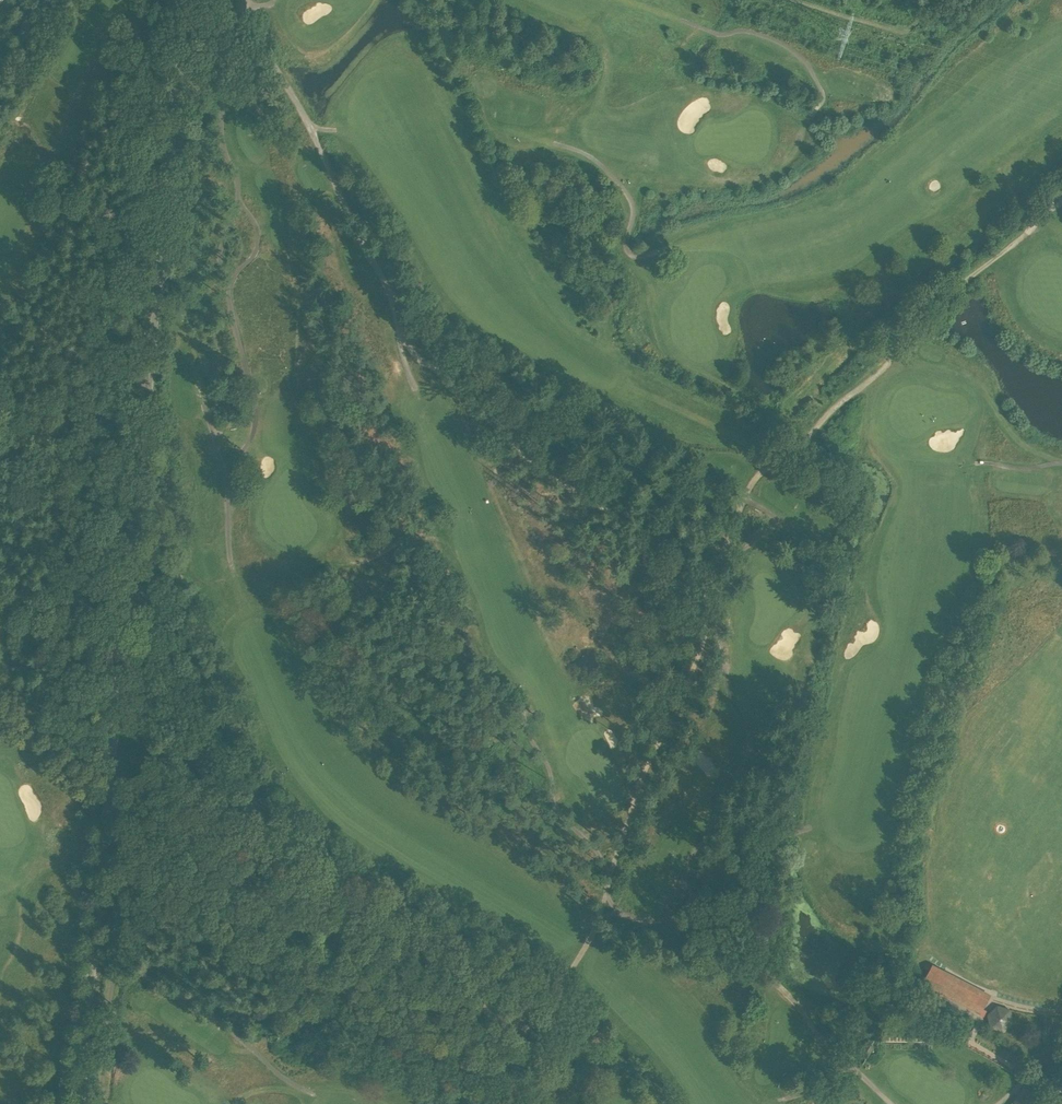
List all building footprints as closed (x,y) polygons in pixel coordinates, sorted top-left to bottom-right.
[(1051,201),(1043,208),(1046,211),(1048,208),(1054,204),(1051,201)] [(693,904),(693,902),(691,900),(690,899),(689,898),(688,898),(686,899),(685,900),(684,901),(684,902),(684,904),(685,905),(686,906),(687,907),(689,907),(690,907),(691,906),(692,905),(693,904)] [(989,997),(931,967),(922,983),(980,1014),(989,997)] [(997,1005),(986,1015),(990,1029),(1003,1033),(1014,1023),(1010,1009),(997,1005)] [(1033,1089),(1026,1084),(1013,1102),(1016,1103),(1023,1103),(1033,1089)]
